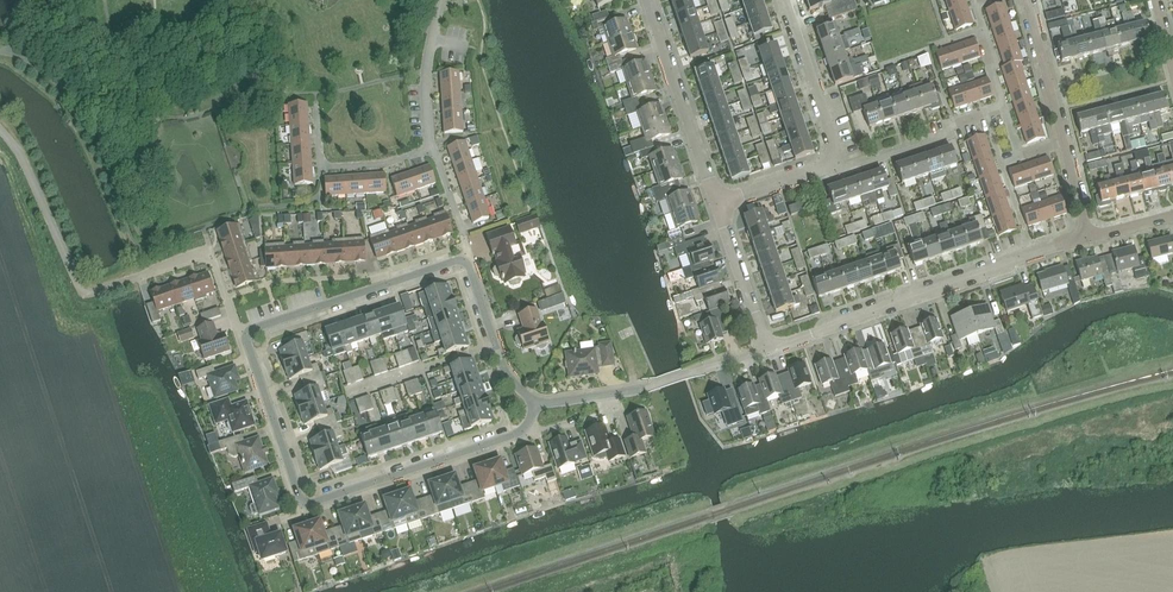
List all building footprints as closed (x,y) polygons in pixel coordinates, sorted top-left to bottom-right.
[(677,17),(695,11),(691,0),(682,0),(672,3),(677,17)] [(726,0),(719,3),(722,12),(729,9),(726,0)] [(744,9),(762,3),(761,0),(741,0),(744,9)] [(829,19),(856,10),(853,0),(839,0),(829,3),(828,0),(805,0),(809,11),(824,6),(829,19)] [(949,12),(967,6),(965,0),(945,0),(949,12)] [(744,9),(749,23),(766,17),(762,3),(744,9)] [(716,4),(708,6),(711,15),(719,13),(716,4)] [(985,9),(992,29),(1009,23),(1003,4),(985,9)] [(967,6),(949,12),(956,31),(973,25),(967,6)] [(1065,17),(1063,9),(1046,13),(1048,21),(1065,17)] [(607,11),(592,16),(595,23),(609,18),(607,11)] [(677,17),(681,30),(699,25),(695,11),(677,17)] [(1125,28),(1116,30),(1120,46),(1135,43),(1131,27),(1130,22),(1127,13),(1122,14),(1125,28)] [(766,17),(749,23),(753,36),(771,30),(766,17)] [(593,24),(591,24),(594,31),(597,30),(598,30),(601,37),(606,36),(608,43),(632,35),(629,26),(628,26),(626,20),(612,25),(609,18),(595,23),(594,23),(593,24)] [(728,30),(735,27),(732,18),(725,21),(728,30)] [(1072,18),(1067,19),(1068,26),(1076,58),(1091,54),(1087,38),(1078,40),(1072,18)] [(1104,18),(1098,20),(1106,50),(1111,49),(1114,52),(1119,51),(1120,47),(1120,46),(1116,30),(1107,32),(1104,18)] [(1096,35),(1087,38),(1091,54),(1106,50),(1098,20),(1092,21),(1096,35)] [(714,24),(717,34),(725,31),(722,22),(714,24)] [(992,29),(998,48),(1016,42),(1009,23),(992,29)] [(1136,25),(1131,27),(1135,43),(1150,39),(1146,23),(1136,25)] [(834,24),(816,30),(821,43),(839,37),(834,24)] [(681,30),(686,44),(704,38),(699,25),(681,30)] [(1065,44),(1058,46),(1062,62),(1076,58),(1068,26),(1061,27),(1065,44)] [(735,27),(728,30),(731,39),(739,37),(735,27)] [(725,31),(717,34),(720,43),(728,40),(725,31)] [(614,58),(605,61),(607,67),(622,62),(620,56),(636,50),(634,44),(635,44),(632,35),(608,43),(614,58)] [(839,37),(821,43),(826,57),(843,51),(849,49),(845,39),(844,36),(839,37)] [(704,38),(686,44),(690,58),(708,52),(704,38)] [(974,40),(955,46),(961,64),(980,58),(974,40)] [(763,64),(780,58),(776,44),(768,47),(766,41),(756,44),(763,64)] [(1004,67),(1019,62),(1022,61),(1016,42),(998,48),(1004,67)] [(961,64),(955,46),(936,53),(941,70),(961,64)] [(843,51),(826,57),(830,71),(848,65),(853,63),(852,60),(851,58),(846,60),(843,51)] [(917,69),(929,65),(926,54),(914,57),(917,69)] [(867,55),(859,58),(861,64),(869,62),(867,55)] [(767,78),(785,72),(780,58),(763,64),(767,77),(767,78)] [(859,58),(852,60),(853,63),(854,66),(855,66),(861,64),(859,58)] [(742,71),(749,69),(746,59),(739,61),(742,71)] [(622,62),(607,67),(610,74),(622,70),(627,85),(652,76),(648,67),(647,68),(645,62),(627,68),(625,61),(622,62)] [(731,74),(738,72),(735,62),(728,65),(731,74)] [(1002,68),(1008,87),(1026,81),(1019,62),(1004,67),(1004,68),(1002,68)] [(848,65),(830,71),(835,84),(852,78),(850,71),(856,69),(856,70),(862,68),(861,64),(855,66),(854,66),(853,63),(848,65)] [(713,65),(695,71),(699,85),(717,79),(713,65)] [(749,69),(742,71),(745,80),(752,77),(749,69)] [(440,73),(442,93),(460,92),(459,72),(440,73)] [(738,72),(731,74),(734,84),(742,81),(738,72)] [(785,72),(767,78),(767,77),(763,79),(765,85),(769,83),(772,91),(789,85),(791,84),(792,82),(790,78),(789,77),(787,78),(785,72)] [(632,99),(622,102),(625,109),(639,105),(636,98),(655,92),(653,86),(655,85),(652,76),(627,85),(632,99)] [(880,83),(878,76),(869,79),(871,86),(880,83)] [(717,79),(699,85),(704,99),(722,93),(717,79)] [(987,79),(967,85),(973,103),(993,96),(987,79)] [(1008,87),(1015,106),(1032,100),(1026,81),(1008,87)] [(922,83),(916,85),(924,109),(929,107),(930,109),(932,110),(940,107),(942,105),(938,95),(936,94),(935,95),(932,86),(924,88),(922,83)] [(772,91),(776,104),(776,105),(794,99),(789,85),(772,91)] [(904,95),(910,113),(924,109),(916,85),(909,87),(910,93),(904,95)] [(973,103),(967,85),(948,91),(954,109),(973,103)] [(751,98),(758,96),(755,86),(748,89),(751,98)] [(740,101),(748,99),(744,90),(737,92),(740,101)] [(910,113),(904,95),(902,91),(889,95),(890,99),(897,118),(910,113)] [(442,93),(443,113),(462,112),(460,92),(442,93)] [(722,93),(704,99),(708,112),(726,106),(722,93)] [(883,122),(877,104),(869,106),(865,94),(849,99),(854,113),(864,110),(869,127),(883,122)] [(1165,94),(1150,98),(1154,114),(1169,110),(1165,94)] [(761,104),(758,96),(751,98),(754,107),(761,104)] [(1150,98),(1135,102),(1140,118),(1148,116),(1152,129),(1158,128),(1156,119),(1155,119),(1154,114),(1150,98)] [(748,99),(740,101),(743,111),(751,108),(748,99)] [(771,115),(779,112),(781,118),(799,113),(798,112),(800,111),(801,109),(799,105),(798,104),(796,105),(794,99),(776,105),(776,104),(768,107),(771,115)] [(897,118),(890,99),(877,104),(883,122),(897,118)] [(1015,106),(1021,125),(1038,119),(1032,100),(1015,106)] [(1135,102),(1121,105),(1127,128),(1141,125),(1140,118),(1135,102)] [(289,105),(290,125),(309,123),(307,103),(289,105)] [(639,105),(625,109),(627,116),(636,113),(641,128),(666,120),(663,111),(662,111),(660,105),(641,111),(639,105)] [(1121,105),(1106,109),(1110,126),(1118,124),(1122,139),(1123,138),(1128,137),(1129,137),(1129,136),(1127,128),(1121,105)] [(726,106),(708,112),(713,126),(731,120),(726,106)] [(1106,109),(1091,113),(1099,144),(1105,142),(1101,128),(1110,126),(1106,109)] [(462,112),(443,113),(445,133),(463,132),(462,112)] [(781,118),(786,132),(803,126),(799,113),(781,118)] [(1091,113),(1076,117),(1081,133),(1090,130),(1094,145),(1099,144),(1091,113)] [(757,116),(760,126),(767,124),(764,114),(757,116)] [(749,129),(757,126),(754,117),(746,120),(749,129)] [(1038,119),(1021,125),(1027,144),(1044,139),(1038,119)] [(645,140),(630,145),(633,155),(639,153),(654,148),(651,142),(670,135),(668,129),(669,129),(666,120),(641,128),(645,140)] [(731,120),(713,126),(717,140),(735,134),(731,120)] [(290,125),(292,145),(310,144),(309,123),(290,125)] [(760,126),(763,134),(770,132),(767,124),(760,126)] [(757,126),(749,129),(752,138),(760,136),(757,126)] [(803,126),(786,132),(780,134),(782,140),(788,138),(790,145),(790,146),(808,140),(803,126)] [(1163,142),(1172,140),(1172,133),(1161,136),(1163,142)] [(735,134),(717,140),(722,153),(740,147),(735,134)] [(967,141),(973,160),(991,154),(984,135),(967,141)] [(1130,143),(1128,137),(1123,138),(1127,152),(1132,151),(1130,143)] [(784,153),(792,151),(795,159),(813,153),(808,140),(790,146),(790,145),(782,147),(784,153)] [(1146,147),(1144,140),(1134,142),(1136,150),(1146,147)] [(448,147),(454,166),(472,160),(465,141),(448,147)] [(769,152),(776,150),(773,141),(766,143),(769,152)] [(292,145),(293,165),(312,164),(310,144),(292,145)] [(758,156),(766,153),(763,144),(755,146),(758,156)] [(740,147),(722,153),(727,167),(745,161),(740,147)] [(951,147),(937,152),(943,170),(957,165),(951,147)] [(654,148),(639,153),(642,160),(649,157),(654,172),(679,163),(676,155),(674,155),(672,149),(656,155),(654,148)] [(776,150),(769,152),(774,166),(781,164),(776,150)] [(1085,155),(1087,161),(1101,158),(1100,151),(1085,155)] [(937,152),(923,156),(929,174),(932,181),(946,177),(943,170),(937,152)] [(766,153),(758,156),(761,165),(769,163),(766,153)] [(973,160),(980,179),(997,174),(991,154),(973,160)] [(1159,165),(1152,167),(1153,172),(1158,189),(1158,191),(1160,192),(1166,191),(1167,189),(1166,187),(1172,186),(1166,163),(1163,154),(1157,156),(1159,165)] [(923,156),(909,161),(915,179),(929,174),(923,156)] [(1048,158),(1029,164),(1035,182),(1054,175),(1048,158)] [(1140,175),(1139,176),(1144,193),(1144,195),(1146,196),(1152,195),(1153,193),(1152,191),(1158,189),(1153,172),(1152,167),(1150,158),(1144,160),(1148,173),(1140,175)] [(454,166),(460,185),(478,179),(472,160),(454,166)] [(745,161),(727,167),(731,181),(749,174),(745,161)] [(909,161),(895,166),(901,184),(915,179),(909,161)] [(1105,161),(1097,163),(1099,170),(1107,168),(1105,161)] [(1126,179),(1125,179),(1129,197),(1144,193),(1139,176),(1140,175),(1136,162),(1130,163),(1132,171),(1131,171),(1132,177),(1126,179)] [(659,187),(652,189),(654,196),(668,191),(666,184),(682,179),(680,173),(681,172),(679,163),(654,172),(659,187)] [(312,164),(293,165),(295,185),(313,184),(312,164)] [(1035,182),(1029,164),(1010,171),(1016,188),(1035,182)] [(1119,180),(1111,183),(1115,200),(1129,197),(1125,179),(1126,179),(1122,165),(1116,167),(1119,180)] [(430,166),(411,172),(417,190),(436,183),(430,166)] [(877,202),(884,200),(881,191),(887,189),(890,198),(897,195),(891,179),(886,181),(882,170),(868,175),(874,193),(877,202)] [(417,190),(411,172),(391,179),(397,196),(417,190)] [(385,174),(365,175),(366,194),(387,192),(385,174)] [(980,179),(986,199),(1004,193),(997,174),(980,179)] [(365,175),(345,177),(346,195),(366,194),(365,175)] [(868,201),(866,196),(874,193),(868,175),(854,179),(860,197),(862,203),(868,201)] [(1097,197),(1096,198),(1098,207),(1100,208),(1110,205),(1110,202),(1115,200),(1111,183),(1109,176),(1104,178),(1106,185),(1097,187),(1099,197),(1097,197)] [(346,195),(345,177),(325,178),(326,197),(346,195)] [(460,185),(467,204),(484,199),(478,179),(460,185)] [(854,179),(841,184),(847,202),(860,197),(854,179)] [(978,180),(970,182),(971,188),(979,187),(978,180)] [(847,202),(841,184),(827,188),(830,199),(823,202),(828,215),(841,211),(839,205),(847,202)] [(951,192),(953,199),(962,196),(960,189),(951,192)] [(668,191),(654,196),(656,203),(666,199),(671,214),(695,207),(692,197),(691,198),(689,192),(670,198),(668,191)] [(953,199),(951,192),(941,196),(943,203),(953,199)] [(986,199),(993,218),(1010,212),(1004,193),(986,199)] [(1061,196),(1041,203),(1047,220),(1063,215),(1066,214),(1061,196)] [(923,201),(925,209),(935,205),(933,198),(923,201)] [(958,201),(961,209),(970,206),(968,198),(958,201)] [(484,199),(467,204),(473,224),(491,218),(484,199)] [(925,209),(923,201),(914,205),(916,212),(925,209)] [(788,207),(790,215),(804,211),(801,202),(788,207)] [(775,206),(778,215),(786,213),(782,203),(775,206)] [(1041,203),(1022,209),(1028,227),(1047,220),(1041,203)] [(941,207),(943,215),(952,212),(950,204),(941,207)] [(371,210),(374,220),(386,216),(384,207),(371,210)] [(676,229),(666,233),(669,242),(684,237),(683,235),(681,228),(699,222),(697,216),(698,216),(695,207),(671,214),(676,229)] [(941,207),(931,210),(933,218),(943,215),(941,207)] [(428,221),(427,221),(433,239),(452,233),(445,211),(434,215),(435,219),(428,221)] [(749,215),(743,217),(748,230),(766,224),(766,225),(775,222),(773,216),(764,219),(761,211),(749,215)] [(891,212),(882,215),(885,222),(893,219),(891,212)] [(1010,212),(993,218),(999,237),(1017,231),(1010,212)] [(913,216),(916,224),(925,221),(922,213),(913,216)] [(885,222),(882,215),(872,218),(875,226),(885,222)] [(986,228),(981,215),(969,219),(970,223),(962,226),(963,229),(969,247),(983,242),(979,230),(986,228)] [(517,223),(520,232),(539,226),(536,216),(517,223)] [(906,227),(916,224),(913,216),(903,220),(906,227)] [(433,239),(427,221),(428,221),(427,218),(426,218),(415,221),(416,225),(409,227),(415,246),(433,239)] [(854,224),(856,232),(866,228),(864,221),(854,224)] [(792,231),(788,222),(781,224),(785,234),(792,231)] [(939,225),(943,236),(935,238),(941,256),(955,252),(949,234),(950,233),(946,223),(939,225)] [(218,231),(224,250),(246,243),(240,224),(218,231)] [(398,231),(390,234),(396,252),(415,246),(409,227),(408,224),(396,228),(398,231)] [(766,224),(748,230),(753,244),(771,238),(776,237),(774,229),(768,231),(766,225),(766,224)] [(856,232),(854,224),(846,227),(848,234),(856,232)] [(872,230),(874,238),(883,235),(881,227),(872,230)] [(497,263),(498,267),(495,268),(494,271),(496,276),(498,278),(501,277),(502,280),(505,280),(506,284),(510,282),(511,285),(514,286),(519,285),(521,282),(520,279),(523,278),(522,274),(525,273),(519,256),(522,256),(523,253),(521,246),(518,245),(516,246),(510,229),(488,237),(493,254),(496,253),(499,262),(497,263)] [(963,229),(950,233),(949,234),(955,252),(969,247),(963,229)] [(396,252),(390,234),(389,230),(370,237),(377,258),(396,252)] [(872,230),(862,233),(865,241),(874,238),(872,230)] [(792,231),(785,234),(788,243),(795,240),(792,231)] [(934,235),(927,237),(929,241),(922,243),(928,261),(941,256),(935,238),(934,235)] [(844,240),(847,247),(856,244),(854,236),(844,240)] [(669,242),(667,243),(669,249),(674,248),(677,258),(686,256),(690,267),(694,266),(709,261),(709,262),(714,260),(711,252),(712,251),(713,250),(712,245),(710,244),(708,245),(708,244),(706,244),(704,238),(686,244),(684,237),(669,242)] [(1167,255),(1172,254),(1172,241),(1172,237),(1148,243),(1152,259),(1154,267),(1169,263),(1167,255)] [(364,238),(344,239),(345,262),(365,261),(364,238)] [(771,238),(753,244),(757,258),(775,252),(771,238)] [(332,244),(324,244),(326,264),(345,262),(344,239),(332,240),(332,244)] [(847,247),(844,240),(834,243),(837,251),(847,247)] [(313,245),(305,246),(306,265),(326,264),(324,244),(324,241),(313,242),(313,245)] [(293,247),(285,247),(287,266),(306,265),(305,246),(305,242),(293,243),(293,247)] [(224,250),(231,269),(249,263),(252,262),(246,243),(224,250)] [(928,261),(922,243),(908,247),(914,266),(928,261)] [(287,266),(285,247),(285,244),(265,245),(266,250),(266,258),(267,267),(267,268),(287,266)] [(817,249),(819,256),(829,253),(826,245),(817,249)] [(887,255),(881,257),(887,275),(900,270),(897,259),(902,258),(898,245),(885,250),(887,255)] [(1148,277),(1147,269),(1144,257),(1137,259),(1134,247),(1112,252),(1118,273),(1134,269),(1137,280),(1148,277)] [(794,261),(801,258),(798,249),(791,251),(794,261)] [(819,256),(817,249),(807,252),(810,259),(819,256)] [(775,252),(757,258),(762,271),(780,265),(775,252)] [(879,252),(865,256),(867,262),(873,279),(887,275),(881,257),(879,252)] [(1088,279),(1102,275),(1105,287),(1113,285),(1108,269),(1101,271),(1097,257),(1085,261),(1085,259),(1076,262),(1081,281),(1082,281),(1084,288),(1090,286),(1088,279)] [(801,258),(794,261),(797,270),(804,268),(801,258)] [(690,267),(681,270),(685,281),(695,277),(699,289),(699,290),(719,283),(714,267),(711,268),(709,262),(709,261),(694,266),(690,267)] [(867,262),(853,266),(859,284),(873,279),(867,262)] [(249,263),(231,269),(237,288),(255,282),(253,275),(257,274),(255,269),(252,270),(249,263)] [(780,265),(762,271),(766,285),(784,279),(780,265)] [(853,266),(839,271),(845,289),(859,284),(853,266)] [(1068,285),(1071,296),(1078,294),(1074,281),(1068,283),(1063,266),(1053,269),(1053,271),(1038,276),(1043,293),(1068,285)] [(839,271),(826,276),(832,293),(845,289),(839,271)] [(188,280),(195,299),(196,302),(207,298),(206,295),(214,292),(208,274),(188,280)] [(803,288),(810,285),(806,276),(800,278),(803,288)] [(821,277),(812,280),(818,298),(832,293),(826,276),(821,277)] [(784,279),(766,285),(771,299),(789,293),(784,279)] [(188,280),(170,286),(177,305),(195,299),(188,280)] [(699,289),(691,292),(695,302),(705,299),(709,312),(720,308),(720,309),(729,306),(724,288),(721,289),(719,283),(699,290),(699,289)] [(448,285),(419,295),(420,300),(423,307),(452,297),(448,285)] [(810,285),(803,288),(806,297),(813,295),(810,285)] [(177,305),(170,286),(151,293),(155,303),(147,305),(153,324),(161,321),(158,311),(177,305)] [(1001,294),(1007,312),(1029,305),(1030,308),(1029,309),(1032,319),(1041,316),(1032,288),(1024,290),(1023,287),(1001,294)] [(551,289),(545,291),(547,298),(553,296),(551,289)] [(789,293),(771,299),(775,312),(793,306),(800,304),(797,297),(791,299),(789,293)] [(452,297),(423,307),(427,319),(428,319),(434,317),(458,309),(453,297),(452,297)] [(549,310),(546,301),(539,303),(542,312),(549,310)] [(400,306),(388,311),(394,331),(396,336),(408,332),(407,326),(404,319),(400,306)] [(993,322),(987,306),(969,312),(977,335),(995,329),(997,336),(1004,334),(999,320),(993,322)] [(712,321),(700,325),(706,344),(723,339),(721,334),(728,332),(720,309),(720,308),(709,312),(712,321)] [(200,315),(203,323),(221,316),(219,309),(200,315)] [(434,317),(428,319),(432,331),(438,329),(461,322),(457,310),(458,309),(434,317)] [(517,337),(516,340),(517,345),(520,346),(523,345),(524,350),(537,346),(538,348),(541,349),(545,348),(547,345),(546,343),(549,342),(543,323),(541,324),(536,309),(519,315),(524,329),(518,331),(520,336),(517,337)] [(388,311),(375,315),(382,335),(384,340),(396,336),(394,331),(388,311)] [(977,335),(969,312),(951,318),(957,335),(950,337),(955,351),(962,348),(959,341),(966,338),(969,347),(980,344),(977,335)] [(375,315),(363,319),(370,339),(372,346),(377,344),(375,337),(382,335),(375,315)] [(411,316),(404,319),(407,326),(414,324),(411,316)] [(363,319),(351,323),(357,343),(370,339),(363,319)] [(914,330),(923,356),(933,353),(930,343),(943,338),(936,319),(928,322),(926,320),(922,322),(921,324),(920,325),(920,327),(914,330)] [(432,331),(431,332),(433,338),(435,344),(442,341),(465,334),(461,322),(438,329),(432,331)] [(351,323),(338,327),(345,347),(347,353),(347,354),(353,352),(350,345),(357,343),(351,323)] [(199,342),(205,360),(230,351),(224,334),(217,336),(213,324),(198,329),(202,341),(199,342)] [(414,324),(407,326),(408,332),(409,334),(416,332),(414,324)] [(900,364),(914,360),(923,356),(914,330),(908,332),(907,329),(906,329),(905,327),(903,326),(898,328),(897,330),(898,332),(890,335),(897,354),(900,364)] [(338,327),(326,331),(333,351),(335,357),(347,353),(345,347),(338,327)] [(191,329),(177,334),(180,341),(188,338),(189,340),(194,339),(191,329)] [(1008,331),(1010,338),(1016,336),(1014,329),(1008,331)] [(291,346),(280,350),(282,357),(281,357),(284,365),(308,357),(303,343),(310,341),(307,332),(289,339),(291,346)] [(445,349),(438,351),(440,356),(469,346),(465,334),(442,341),(445,349)] [(1004,334),(997,336),(1002,350),(1011,347),(1008,337),(1004,334)] [(400,348),(407,346),(404,337),(397,339),(400,348)] [(568,360),(565,363),(566,368),(569,370),(570,377),(581,376),(587,375),(598,373),(597,365),(603,364),(603,366),(614,365),(610,344),(600,345),(601,350),(595,351),(595,350),(567,354),(568,360)] [(868,353),(862,355),(867,370),(866,370),(870,382),(881,378),(877,368),(890,364),(884,345),(867,351),(868,353)] [(401,352),(406,366),(413,364),(408,350),(401,352)] [(844,358),(839,360),(848,387),(857,384),(854,374),(866,370),(867,370),(862,355),(860,350),(852,353),(852,352),(850,351),(845,352),(844,354),(845,356),(844,356),(844,358)] [(406,366),(401,352),(395,355),(399,368),(406,366)] [(308,357),(284,365),(286,374),(287,374),(290,380),(302,376),(304,384),(322,378),(318,364),(311,366),(308,357)] [(384,358),(377,361),(381,374),(388,372),(384,358)] [(452,372),(455,379),(478,371),(473,359),(444,369),(446,374),(452,372)] [(832,360),(815,366),(822,385),(830,382),(835,397),(849,393),(847,387),(848,387),(839,360),(832,363),(832,360)] [(377,361),(370,363),(375,376),(381,374),(377,361)] [(789,373),(783,375),(791,401),(801,397),(798,387),(811,383),(805,364),(797,367),(796,366),(795,365),(790,366),(789,368),(790,370),(788,370),(789,373)] [(197,372),(199,380),(208,377),(215,399),(238,391),(234,378),(238,376),(235,367),(215,374),(213,367),(197,372)] [(359,367),(352,369),(357,382),(364,380),(359,367)] [(352,369),(343,372),(348,385),(357,382),(352,369)] [(455,379),(459,391),(482,384),(478,371),(455,379)] [(767,377),(759,380),(761,385),(765,399),(766,398),(778,394),(781,404),(791,401),(783,375),(776,377),(776,374),(774,375),(774,373),(772,373),(767,374),(767,376),(767,377)] [(307,391),(295,395),(297,402),(296,402),(299,411),(323,403),(320,394),(323,393),(325,389),(324,386),(325,386),(322,378),(304,384),(307,391)] [(411,382),(415,395),(423,393),(418,379),(411,382)] [(415,395),(411,382),(404,384),(409,398),(415,395)] [(456,406),(463,403),(487,396),(487,395),(486,395),(482,384),(459,391),(461,398),(454,400),(456,406)] [(754,385),(738,390),(746,416),(759,412),(760,414),(770,411),(766,398),(765,399),(761,385),(755,387),(754,385)] [(387,390),(391,404),(398,401),(394,388),(387,390)] [(391,404),(387,390),(380,392),(385,406),(391,404)] [(709,402),(703,404),(707,417),(727,411),(732,426),(742,422),(732,390),(725,392),(724,390),(707,396),(709,402)] [(362,398),(367,412),(374,409),(369,396),(362,398)] [(460,418),(467,416),(491,408),(487,396),(463,403),(465,410),(459,413),(460,418)] [(853,399),(856,408),(861,407),(858,397),(853,399)] [(367,412),(362,398),(356,400),(360,414),(367,412)] [(210,406),(216,424),(229,420),(230,423),(228,425),(230,430),(233,431),(233,433),(255,425),(254,424),(256,422),(254,417),(252,417),(247,402),(231,408),(228,400),(210,406)] [(323,403),(299,411),(302,419),(303,419),(305,425),(317,421),(319,429),(337,423),(342,422),(339,413),(335,415),(333,410),(326,412),(323,403)] [(491,408),(467,416),(460,418),(465,431),(494,421),(490,408),(491,408)] [(634,438),(625,441),(631,458),(646,453),(642,441),(655,436),(647,411),(628,418),(634,438)] [(436,413),(423,417),(429,437),(442,433),(436,413)] [(396,419),(405,445),(417,441),(411,421),(408,414),(396,419)] [(423,417),(411,421),(417,441),(429,437),(423,417)] [(393,427),(386,429),(393,449),(405,445),(396,419),(391,420),(393,427)] [(322,437),(310,441),(312,447),(311,448),(314,456),(338,448),(335,439),(342,437),(337,423),(319,429),(322,437)] [(377,425),(372,427),(381,453),(393,449),(386,429),(379,432),(377,425)] [(586,432),(594,457),(597,456),(598,459),(601,460),(608,458),(610,462),(625,456),(620,440),(611,443),(605,426),(600,427),(597,426),(592,427),(591,430),(586,432)] [(372,427),(358,431),(361,439),(362,439),(368,458),(381,453),(372,427)] [(749,428),(740,431),(743,440),(744,440),(751,438),(752,437),(749,428)] [(218,443),(221,452),(227,449),(229,455),(235,458),(240,456),(245,473),(268,465),(259,438),(241,444),(239,436),(218,443)] [(550,444),(558,469),(576,463),(575,462),(587,458),(581,442),(570,446),(567,438),(563,439),(560,438),(555,440),(554,443),(550,444)] [(338,448),(314,456),(317,464),(318,464),(320,471),(332,467),(335,474),(353,468),(348,455),(345,446),(338,448)] [(546,477),(548,483),(557,480),(552,465),(543,467),(537,448),(516,455),(523,475),(532,472),(535,481),(546,477)] [(501,461),(488,465),(495,487),(496,487),(502,485),(505,492),(520,487),(515,471),(505,475),(501,461)] [(470,487),(475,502),(486,498),(483,492),(495,487),(488,465),(475,469),(480,483),(470,487)] [(590,465),(582,467),(581,466),(576,467),(579,477),(592,473),(590,465)] [(455,476),(443,480),(450,503),(453,509),(459,507),(475,502),(470,487),(460,490),(455,476)] [(256,504),(252,506),(251,508),(252,514),(255,515),(259,513),(260,514),(279,508),(273,492),(277,491),(273,480),(258,485),(255,477),(232,485),(235,493),(251,488),(256,504)] [(425,502),(430,517),(453,509),(450,503),(443,480),(430,484),(435,498),(425,502)] [(410,491),(398,495),(408,525),(430,517),(425,502),(415,505),(410,491)] [(380,517),(385,532),(408,525),(398,495),(385,500),(390,514),(380,517)] [(365,506),(352,510),(360,533),(372,529),(375,536),(385,532),(380,517),(370,520),(365,506)] [(335,532),(340,547),(362,540),(360,533),(352,510),(340,515),(344,529),(335,532)] [(320,521),(307,526),(317,555),(340,547),(335,532),(325,535),(320,521)] [(260,552),(263,561),(287,553),(281,535),(271,538),(267,524),(249,531),(256,553),(260,552)] [(300,544),(290,547),(295,563),(317,555),(307,526),(295,530),(300,544)]
